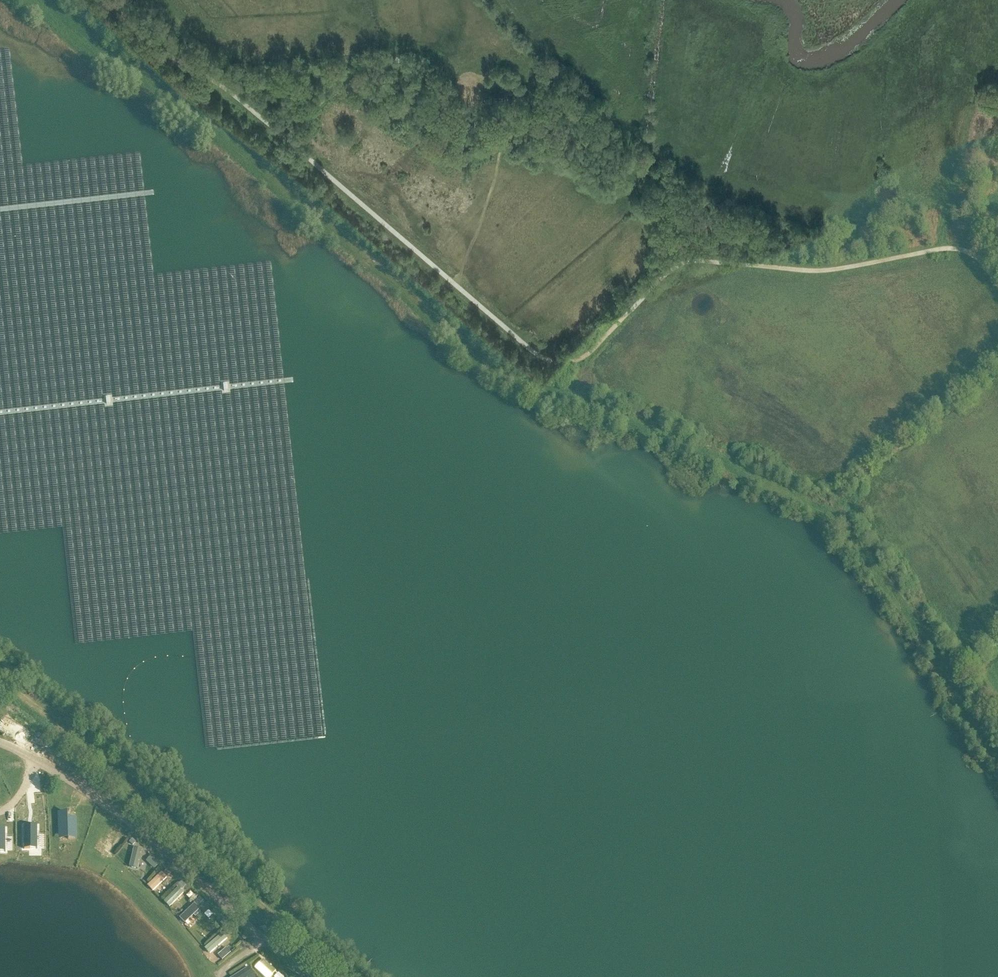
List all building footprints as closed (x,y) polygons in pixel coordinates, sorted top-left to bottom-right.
[(66,814),(58,814),(59,836),(67,836),(67,840),(75,839),(75,819),(66,819),(66,814)] [(37,850),(37,827),(24,827),(24,850),(37,850)] [(107,840),(112,844),(117,837),(104,828),(91,847),(99,853),(107,840)] [(129,845),(125,848),(129,853),(133,850),(129,845)] [(178,886),(182,890),(187,886),(182,881),(178,886)] [(163,902),(170,908),(184,892),(177,886),(163,902)] [(196,904),(178,915),(183,923),(200,912),(196,904)] [(229,928),(224,932),(228,936),(233,932),(229,928)] [(248,968),(234,976),(254,976),(248,968)]
